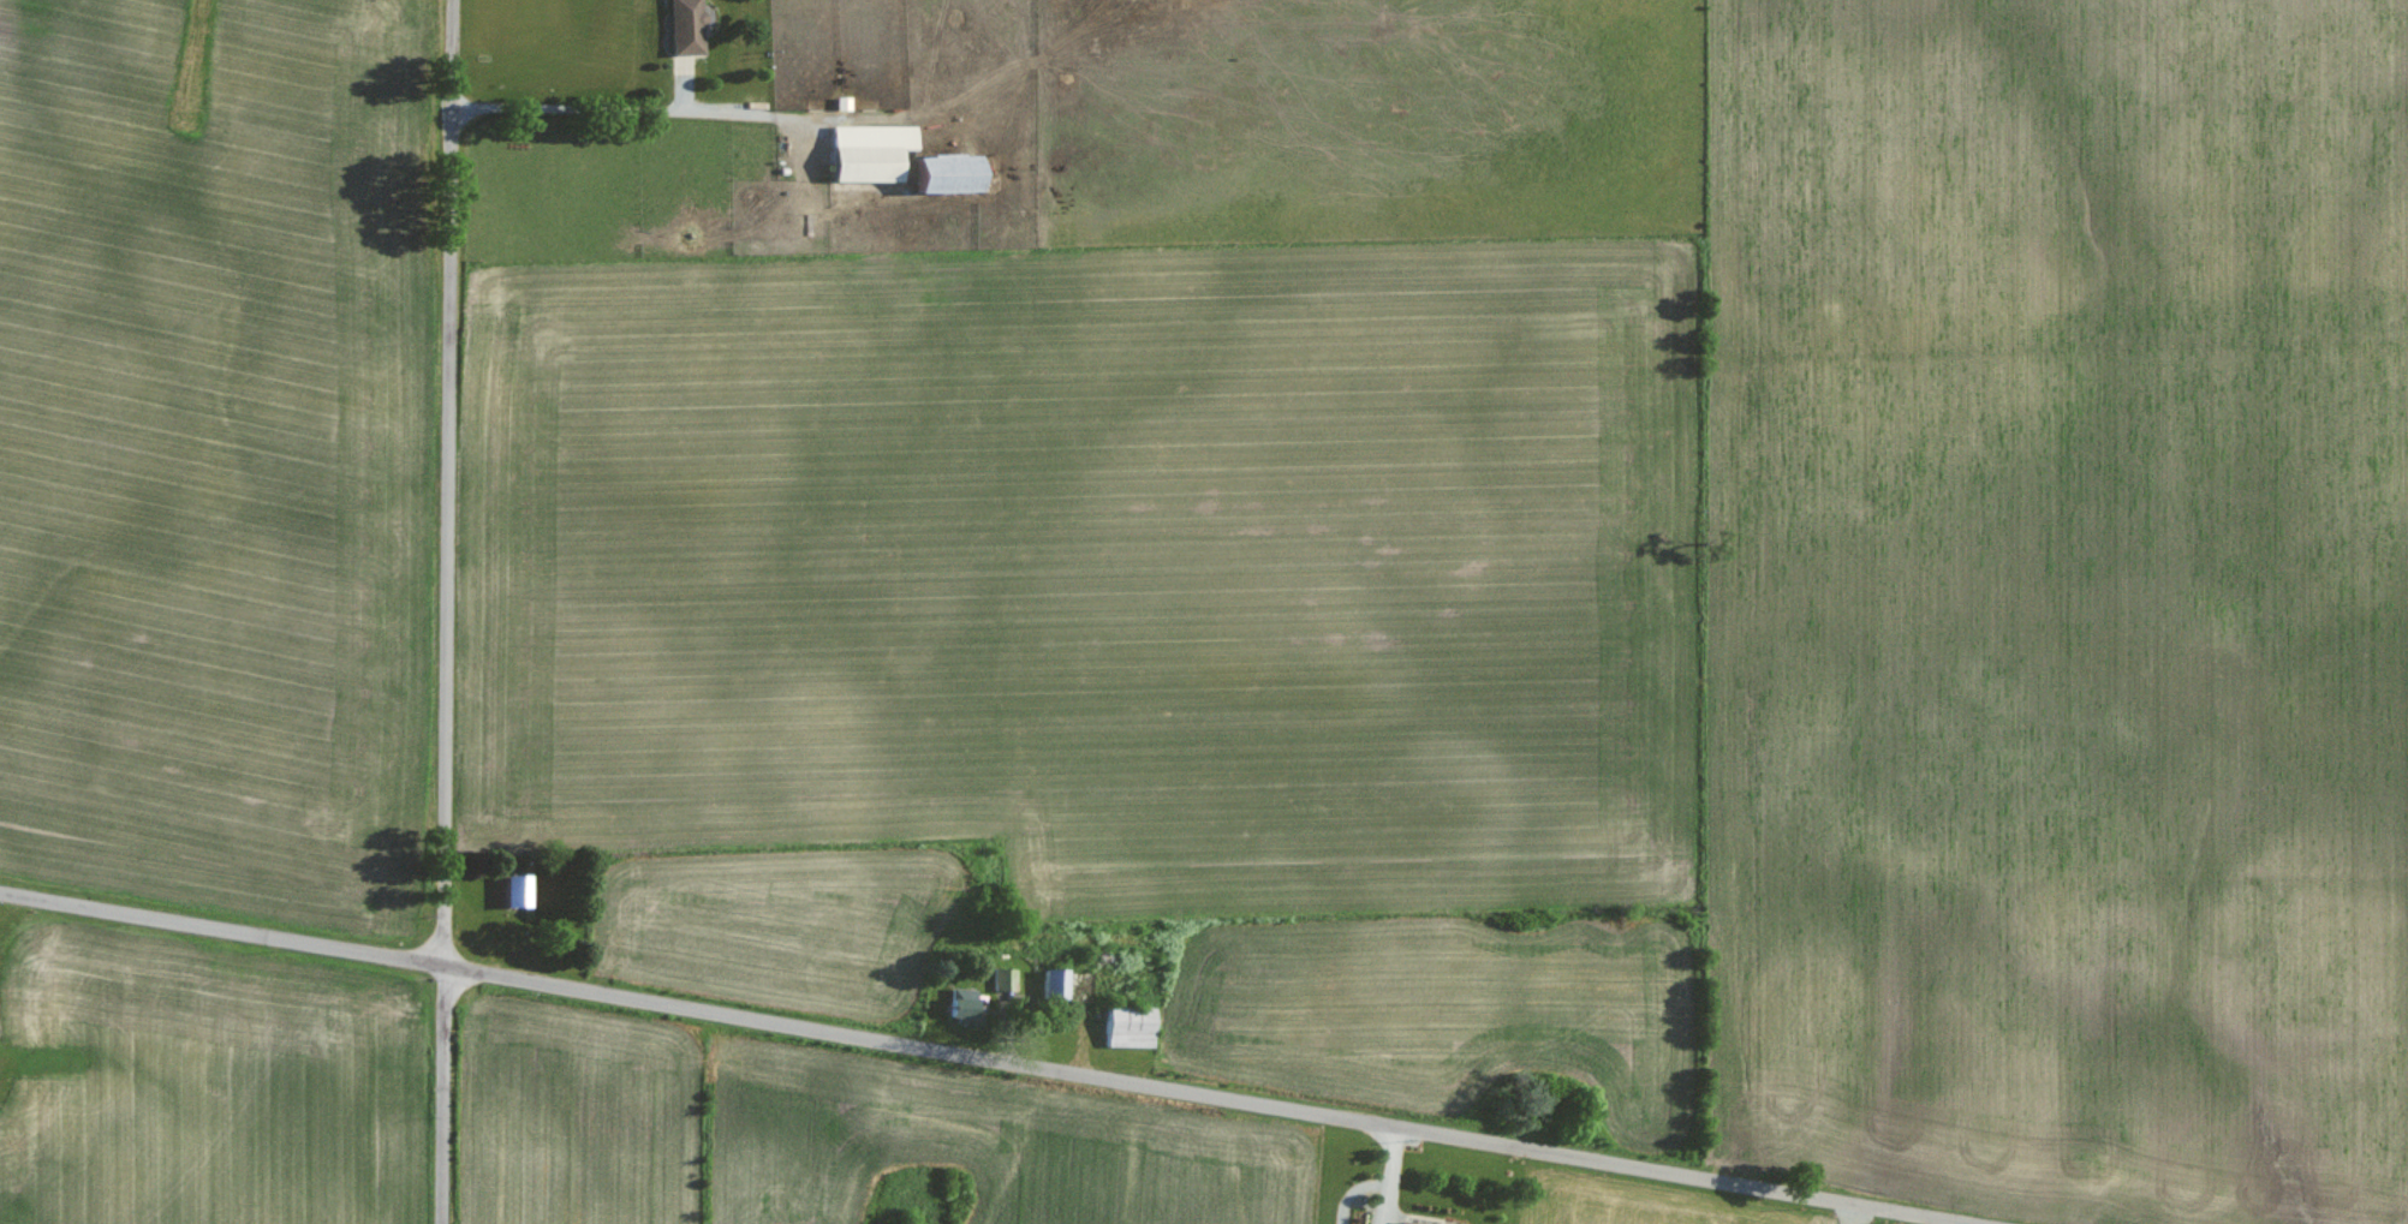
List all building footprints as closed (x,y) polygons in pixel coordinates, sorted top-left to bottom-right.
[(666,54),(698,55),(699,0),(666,0),(666,54)] [(826,181),(893,182),(893,150),(913,151),(913,126),(827,124),(826,181)] [(973,156),(900,156),(900,192),(973,192),(973,156)] [(524,907),(524,875),(498,875),(498,907),(524,907)] [(1077,999),(1077,972),(1044,972),(1044,999),(1077,999)] [(970,1016),(970,990),(941,990),(941,1016),(970,1016)] [(1153,1047),(1153,1006),(1101,1006),(1101,1047),(1153,1047)]
